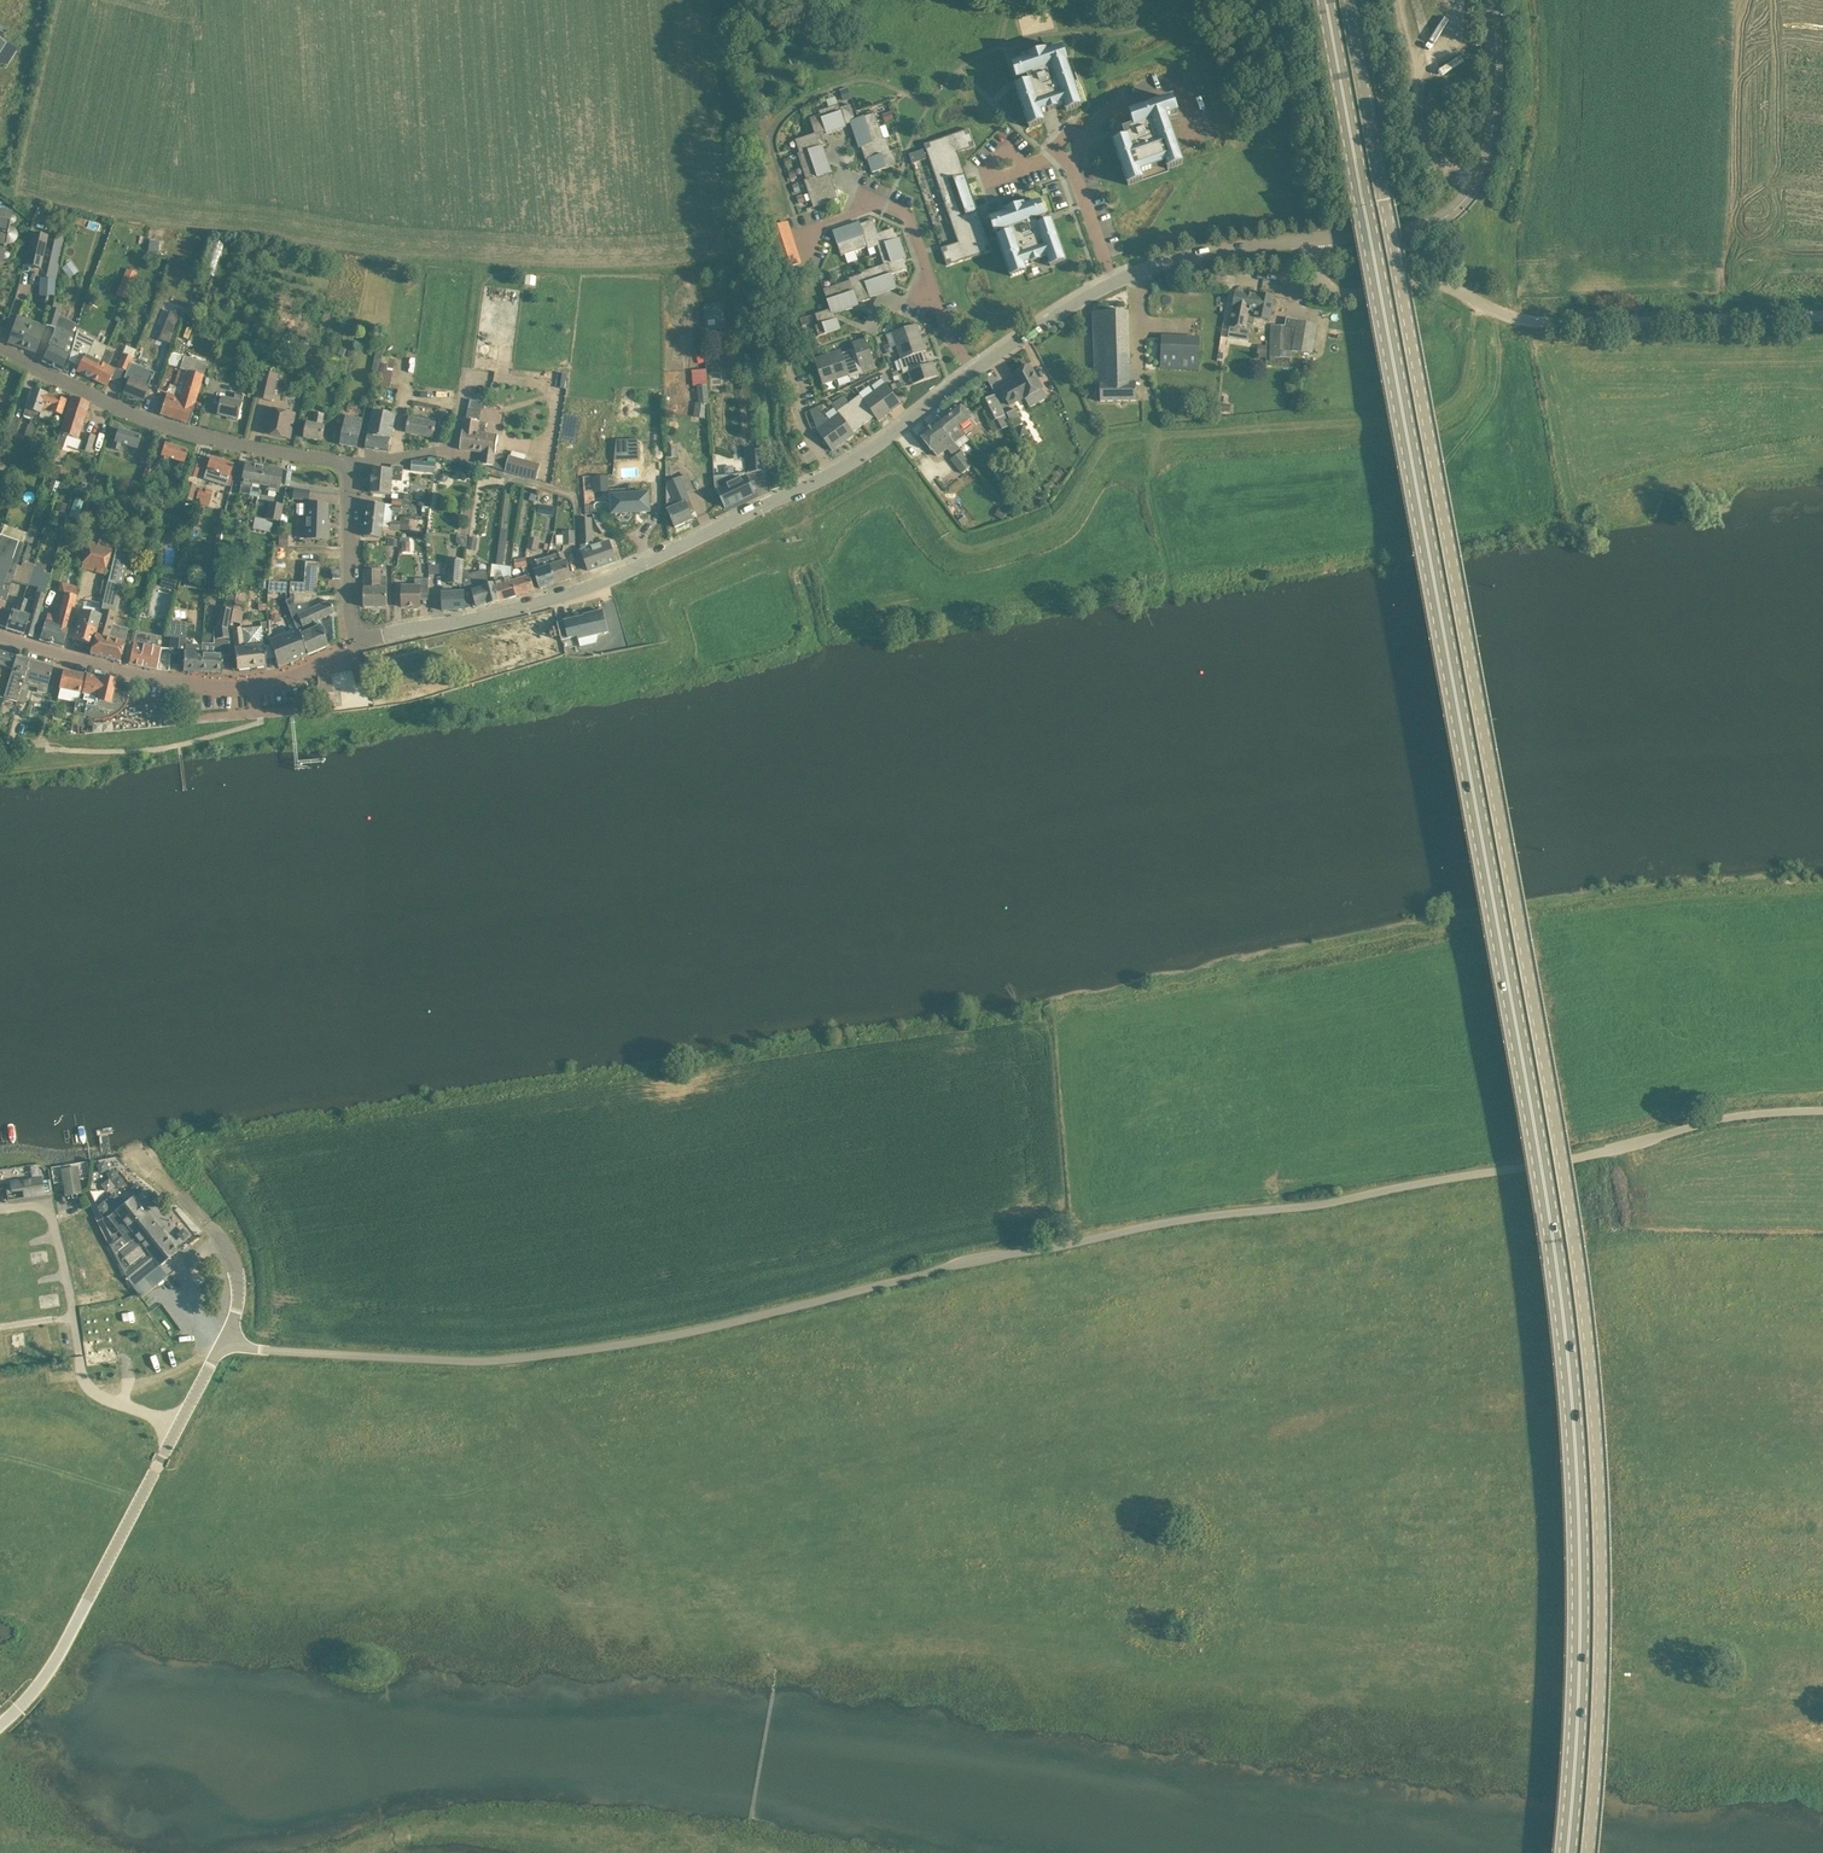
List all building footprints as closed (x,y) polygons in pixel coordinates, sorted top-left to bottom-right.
[(4,56),(7,56),(7,57),(10,57),(14,50),(17,51),(2,41),(0,39),(0,56),(4,56)] [(1063,105),(1065,112),(1083,106),(1068,63),(1069,63),(1063,46),(1047,51),(1046,49),(1026,57),(1026,59),(1011,64),(1017,81),(1027,77),(1029,82),(1015,87),(1015,86),(1014,87),(1028,128),(1045,122),(1042,113),(1047,111),(1047,112),(1059,108),(1058,107),(1063,105)] [(851,99),(848,88),(841,90),(844,101),(851,99)] [(840,107),(853,103),(852,99),(843,101),(841,91),(827,94),(828,98),(837,95),(840,107)] [(1126,138),(1113,142),(1128,186),(1145,180),(1142,173),(1166,165),(1167,170),(1184,164),(1169,118),(1180,114),(1174,97),(1129,112),(1134,126),(1123,130),(1126,138)] [(834,121),(836,130),(846,126),(845,124),(851,122),(855,120),(850,105),(841,108),(839,104),(829,108),(834,121)] [(836,130),(834,121),(829,108),(819,111),(821,115),(811,118),(816,133),(820,132),(826,130),(827,133),(836,130)] [(893,119),(891,112),(882,115),(885,122),(893,119)] [(851,122),(855,135),(879,126),(875,113),(855,120),(851,122)] [(859,148),(861,147),(884,139),(879,126),(855,135),(859,148)] [(958,242),(941,248),(947,266),(992,250),(958,152),(975,146),(969,129),(924,144),(958,242)] [(801,153),(823,146),(825,145),(820,132),(816,133),(797,140),(801,153)] [(884,139),(861,147),(866,160),(868,160),(890,151),(886,138),(884,139)] [(799,154),(802,167),(827,159),(823,146),(801,153),(799,154)] [(872,173),(878,171),(897,164),(892,151),(890,151),(868,160),(872,173)] [(792,163),(790,157),(784,159),(786,165),(792,163)] [(802,167),(806,180),(830,173),(832,172),(827,159),(802,167)] [(810,194),(828,188),(834,186),(830,173),(806,180),(810,194)] [(834,186),(828,188),(810,194),(814,207),(838,199),(834,186)] [(805,202),(803,195),(797,197),(799,204),(805,202)] [(997,236),(996,236),(1010,277),(1027,271),(1025,264),(1030,263),(1030,264),(1041,260),(1041,259),(1046,257),(1049,267),(1066,261),(1052,219),(1051,220),(1037,225),(1036,220),(1046,217),(1041,200),(1025,205),(1024,203),(1004,210),(1004,212),(989,217),(994,235),(996,234),(997,236)] [(3,262),(3,259),(4,260),(5,259),(6,259),(7,259),(8,258),(8,257),(9,257),(9,256),(9,255),(9,254),(8,253),(8,252),(7,251),(6,251),(5,251),(6,246),(7,246),(9,246),(11,245),(12,245),(13,244),(14,243),(15,242),(15,241),(16,240),(16,239),(16,238),(16,237),(16,236),(15,235),(15,234),(15,233),(14,233),(13,232),(12,231),(10,230),(9,230),(10,224),(11,224),(12,224),(13,223),(14,223),(14,222),(15,221),(15,220),(15,219),(14,219),(14,218),(13,217),(12,216),(11,216),(12,213),(0,211),(0,262),(3,262)] [(873,220),(860,224),(868,246),(870,246),(870,247),(881,244),(882,244),(878,233),(873,220)] [(868,246),(860,224),(860,222),(846,227),(855,251),(868,246)] [(790,231),(788,223),(770,229),(782,269),(791,266),(796,264),(800,263),(795,247),(790,231)] [(855,251),(846,227),(833,231),(843,254),(855,251)] [(885,254),(894,251),(903,248),(899,238),(897,239),(893,228),(878,233),(882,244),(881,244),(885,254)] [(32,232),(25,265),(41,268),(48,236),(32,232)] [(148,251),(156,252),(157,241),(149,240),(148,251)] [(888,262),(892,274),(907,269),(903,259),(906,258),(903,248),(894,251),(885,254),(888,262)] [(897,288),(895,282),(892,274),(888,262),(875,267),(884,292),(897,288)] [(69,276),(76,271),(70,263),(63,268),(69,276)] [(863,273),(871,297),(884,292),(875,267),(865,270),(866,272),(863,273)] [(851,281),(858,303),(871,299),(871,297),(863,273),(850,277),(851,280),(851,281)] [(40,294),(55,295),(56,277),(40,277),(40,294)] [(129,289),(132,281),(123,277),(120,285),(129,289)] [(837,285),(844,304),(846,310),(859,305),(858,303),(851,281),(837,285)] [(846,310),(844,304),(837,285),(826,289),(832,308),(831,308),(833,314),(846,310)] [(1234,307),(1230,326),(1229,336),(1243,338),(1245,329),(1246,329),(1250,307),(1256,308),(1256,307),(1258,308),(1260,296),(1260,295),(1235,291),(1233,307),(1234,307)] [(1250,307),(1246,329),(1247,324),(1253,325),(1255,318),(1269,320),(1274,296),(1261,293),(1260,295),(1260,296),(1258,308),(1256,307),(1256,308),(1250,307)] [(723,303),(706,304),(707,330),(724,329),(723,303)] [(55,327),(53,335),(49,343),(51,344),(42,361),(61,370),(69,354),(70,355),(75,339),(74,339),(75,335),(59,328),(57,327),(62,311),(52,308),(47,325),(55,327)] [(821,325),(816,327),(819,336),(841,328),(837,318),(835,319),(833,314),(831,308),(817,314),(821,325)] [(159,339),(169,343),(175,327),(180,315),(170,311),(165,324),(159,339)] [(1100,383),(1100,401),(1136,400),(1136,377),(1130,377),(1130,367),(1128,312),(1093,313),(1095,384),(1100,383)] [(807,317),(807,316),(800,318),(800,319),(802,326),(809,324),(807,317)] [(33,320),(30,327),(16,322),(9,342),(36,352),(46,324),(33,320)] [(1276,357),(1291,358),(1292,351),(1312,353),(1314,335),(1316,323),(1297,320),(1296,327),(1271,326),(1270,357),(1271,357),(1270,361),(1275,361),(1276,357)] [(892,333),(897,345),(921,336),(917,324),(892,333)] [(77,371),(92,379),(106,350),(108,344),(96,338),(95,340),(77,331),(76,336),(75,335),(74,339),(75,339),(70,355),(69,360),(79,365),(77,371)] [(1160,335),(1160,368),(1202,369),(1202,336),(1160,335)] [(901,357),(925,349),(921,336),(897,345),(901,357)] [(861,366),(874,361),(866,339),(853,343),(854,349),(862,371),(861,366)] [(1267,357),(1267,341),(1260,341),(1260,345),(1258,345),(1258,357),(1267,357)] [(337,343),(333,352),(333,353),(343,357),(346,349),(341,347),(342,345),(337,343)] [(790,346),(777,350),(781,362),(794,357),(791,347),(790,346)] [(842,353),(850,375),(862,371),(854,349),(842,353)] [(903,373),(909,371),(928,364),(924,352),(926,351),(925,349),(901,357),(898,358),(903,373)] [(106,350),(92,379),(107,386),(115,370),(108,367),(114,354),(106,350)] [(828,355),(830,361),(836,379),(848,374),(849,376),(850,375),(842,353),(841,350),(828,355)] [(883,356),(880,350),(873,353),(875,359),(883,356)] [(122,370),(128,355),(123,353),(117,368),(122,370)] [(376,353),(374,364),(381,365),(381,363),(383,354),(376,353)] [(173,355),(170,354),(166,365),(186,371),(178,397),(166,393),(160,414),(189,423),(196,402),(195,402),(207,362),(183,355),(183,357),(174,354),(173,355)] [(814,359),(816,365),(823,384),(836,379),(830,361),(828,355),(814,359)] [(244,372),(245,366),(246,364),(238,362),(236,370),(244,372)] [(928,364),(909,371),(913,385),(938,376),(933,362),(928,364)] [(377,385),(390,387),(394,366),(381,363),(381,365),(377,385)] [(1043,388),(1030,365),(1012,375),(1016,382),(1012,385),(1011,383),(1001,389),(1002,391),(999,393),(1003,401),(1007,399),(1010,405),(1024,397),(1025,398),(1043,388)] [(693,384),(708,384),(707,369),(693,369),(693,384)] [(278,374),(263,371),(257,398),(272,402),(278,374)] [(138,373),(135,381),(129,378),(123,393),(144,401),(149,386),(141,383),(144,375),(138,373)] [(555,388),(565,389),(567,375),(558,373),(555,388)] [(889,379),(884,374),(880,377),(884,382),(889,379)] [(901,404),(898,399),(886,383),(873,392),(890,413),(901,404)] [(708,399),(706,385),(698,386),(700,400),(708,399)] [(860,395),(875,416),(878,421),(890,413),(873,392),(870,388),(860,395)] [(32,389),(23,416),(31,418),(25,435),(32,438),(38,418),(47,394),(32,389)] [(47,394),(38,418),(49,421),(52,412),(61,415),(66,400),(55,396),(55,397),(47,394)] [(239,420),(241,414),(243,403),(242,403),(244,396),(235,394),(234,401),(223,398),(219,415),(239,420)] [(847,402),(864,424),(875,416),(860,395),(860,394),(847,402)] [(995,395),(983,401),(987,409),(998,431),(1010,425),(995,395)] [(72,396),(61,432),(55,446),(63,450),(69,436),(78,439),(89,403),(72,396)] [(467,417),(480,421),(485,402),(472,398),(467,417)] [(706,417),(707,403),(696,402),(695,416),(706,417)] [(839,414),(853,432),(864,424),(847,402),(837,410),(839,414)] [(948,413),(966,435),(977,426),(960,404),(948,413)] [(810,410),(810,411),(814,420),(823,414),(818,407),(816,407),(810,410)] [(269,408),(264,434),(290,439),(296,414),(269,408)] [(1015,428),(1023,424),(1016,409),(1007,413),(1015,428)] [(389,452),(390,446),(396,415),(373,410),(366,449),(389,452)] [(454,413),(447,412),(445,422),(452,424),(454,413)] [(322,441),(323,435),(325,426),(322,426),(324,414),(315,413),(313,424),(307,423),(304,437),(322,441)] [(955,444),(959,448),(970,440),(966,435),(948,413),(937,421),(955,444)] [(828,421),(844,443),(855,434),(853,432),(839,414),(828,421)] [(357,448),(359,442),(363,419),(346,416),(341,444),(357,448)] [(14,440),(17,432),(21,420),(12,417),(5,437),(14,440)] [(436,423),(409,417),(406,432),(433,438),(436,423)] [(505,472),(536,481),(541,464),(509,455),(509,458),(495,456),(498,436),(485,433),(487,423),(464,418),(460,449),(482,452),(481,464),(493,466),(493,467),(506,471),(505,472)] [(832,451),(844,443),(828,421),(817,430),(832,451)] [(920,435),(932,451),(942,443),(951,455),(959,448),(955,444),(937,421),(920,435)] [(118,429),(112,448),(119,450),(121,444),(137,449),(141,436),(118,429)] [(89,453),(92,445),(95,435),(85,432),(79,450),(89,453)] [(639,438),(617,438),(617,458),(639,458),(639,438)] [(165,443),(159,463),(166,465),(168,458),(184,463),(188,450),(165,443)] [(668,445),(668,456),(676,456),(676,445),(668,445)] [(146,462),(149,451),(143,449),(140,460),(146,462)] [(763,470),(761,449),(749,450),(751,472),(763,470)] [(194,456),(191,476),(198,477),(202,457),(194,456)] [(213,472),(229,477),(233,464),(210,457),(204,477),(211,479),(213,472)] [(965,459),(957,466),(962,472),(971,465),(965,459)] [(436,463),(412,461),(411,470),(435,473),(436,463)] [(239,493),(249,495),(249,497),(257,499),(259,486),(260,486),(263,466),(245,462),(239,493)] [(58,479),(60,471),(58,467),(55,466),(49,464),(46,475),(58,479)] [(267,490),(278,492),(282,469),(263,466),(260,486),(267,487),(267,490)] [(371,493),(391,495),(392,480),(402,481),(403,467),(393,467),(393,470),(373,468),(371,493)] [(146,468),(141,481),(149,484),(154,471),(146,468)] [(1,472),(0,474),(0,476),(16,482),(18,475),(1,470),(1,472)] [(745,474),(713,479),(714,488),(724,509),(725,509),(725,508),(753,496),(754,496),(754,495),(745,474)] [(610,482),(609,476),(596,477),(597,482),(597,487),(603,487),(602,482),(610,482)] [(666,483),(667,510),(675,528),(694,519),(690,511),(694,510),(680,477),(666,483)] [(197,484),(188,481),(183,497),(192,500),(197,484)] [(1047,493),(1056,489),(1053,481),(1044,486),(1047,493)] [(10,497),(13,488),(4,485),(1,495),(10,497)] [(196,499),(209,502),(211,491),(198,488),(196,499)] [(308,500),(309,491),(293,489),(292,498),(308,500)] [(649,492),(611,494),(612,514),(650,511),(649,492)] [(538,496),(532,493),(529,500),(535,502),(538,496)] [(167,515),(188,521),(193,505),(172,499),(167,515)] [(383,521),(391,522),(392,522),(392,520),(393,512),(401,513),(403,500),(393,499),(392,505),(368,502),(366,519),(383,521)] [(101,532),(109,503),(101,501),(92,529),(101,532)] [(65,513),(67,504),(57,502),(55,511),(65,513)] [(280,521),(283,505),(273,503),(270,520),(280,521)] [(306,503),(306,504),(294,504),(293,515),(306,516),(305,538),(326,539),(326,537),(328,535),(328,530),(326,528),(327,504),(306,503)] [(537,513),(545,514),(546,505),(541,504),(538,504),(537,513)] [(239,514),(241,507),(233,506),(232,513),(239,514)] [(1003,519),(1008,512),(999,507),(995,514),(1003,519)] [(1022,509),(1011,513),(1013,517),(1023,513),(1022,509)] [(364,536),(382,538),(383,521),(366,519),(364,536)] [(400,519),(400,523),(399,529),(409,530),(409,524),(410,520),(400,519)] [(589,571),(617,562),(610,541),(594,547),(591,519),(580,520),(581,548),(589,571)] [(609,530),(602,520),(596,524),(603,534),(609,530)] [(177,535),(187,530),(183,523),(173,528),(177,535)] [(22,541),(26,532),(5,524),(1,533),(22,541)] [(27,533),(24,541),(32,544),(36,532),(28,529),(27,533)] [(563,545),(574,545),(575,545),(575,531),(563,531),(563,545)] [(287,546),(288,534),(279,534),(278,545),(287,546)] [(25,544),(0,535),(0,621),(25,544)] [(466,547),(468,537),(457,536),(457,541),(461,546),(466,547)] [(476,551),(478,538),(470,536),(467,549),(476,551)] [(537,551),(540,539),(530,537),(528,549),(537,551)] [(103,574),(113,544),(99,540),(98,544),(89,542),(81,567),(103,574)] [(506,541),(499,540),(496,565),(502,566),(504,555),(506,541)] [(402,551),(410,551),(410,541),(402,541),(402,551)] [(116,549),(108,582),(122,585),(130,552),(116,549)] [(555,555),(548,557),(556,583),(572,578),(567,561),(566,560),(563,552),(555,554),(555,555)] [(237,564),(241,558),(233,553),(229,559),(237,564)] [(535,570),(534,571),(540,588),(556,583),(548,557),(540,560),(540,559),(532,562),(535,570)] [(522,567),(525,577),(513,581),(512,582),(517,596),(535,590),(530,576),(527,566),(526,558),(515,560),(516,568),(522,567)] [(457,584),(461,584),(462,584),(463,571),(464,560),(451,559),(449,583),(457,584)] [(309,594),(309,595),(316,595),(318,563),(306,562),(305,583),(304,583),(304,584),(291,583),(290,593),(295,594),(309,594)] [(23,634),(32,637),(47,585),(50,574),(43,572),(44,569),(35,566),(29,585),(38,587),(31,610),(35,611),(33,617),(30,616),(23,634)] [(332,581),(335,581),(340,581),(341,570),(340,569),(332,569),(332,581)] [(364,588),(364,607),(387,607),(387,588),(387,581),(387,576),(381,576),(381,569),(365,569),(365,588),(364,588)] [(505,580),(502,569),(495,569),(494,583),(495,583),(499,600),(499,601),(517,596),(512,582),(513,581),(512,578),(505,580)] [(494,583),(490,584),(486,570),(470,574),(469,570),(463,571),(462,584),(464,584),(464,590),(465,590),(469,589),(474,609),(489,605),(489,604),(499,602),(499,601),(499,600),(495,583),(494,583)] [(178,578),(170,576),(168,587),(175,589),(178,578)] [(201,589),(202,582),(185,579),(184,586),(201,589)] [(403,585),(403,595),(403,607),(421,607),(421,592),(429,592),(429,579),(415,579),(415,585),(403,585)] [(63,647),(71,619),(77,587),(60,582),(52,614),(48,613),(46,620),(45,620),(39,640),(63,647)] [(121,662),(121,661),(120,660),(128,628),(113,624),(122,585),(108,582),(104,596),(99,615),(101,616),(93,645),(90,654),(120,662),(121,662)] [(287,584),(269,582),(268,593),(286,595),(287,584)] [(443,593),(442,593),(443,610),(465,609),(464,590),(464,584),(462,584),(461,584),(457,584),(460,588),(460,592),(452,593),(452,589),(450,587),(444,588),(442,590),(443,593)] [(223,599),(222,607),(231,609),(234,595),(226,593),(225,600),(223,599)] [(298,630),(308,655),(325,647),(327,643),(320,625),(317,626),(315,621),(335,612),(329,600),(309,609),(308,602),(309,595),(309,594),(295,594),(295,597),(285,601),(297,630),(298,630)] [(72,640),(93,645),(101,616),(99,615),(104,596),(100,595),(98,604),(84,600),(72,640)] [(6,629),(23,634),(30,616),(25,614),(29,601),(19,598),(15,611),(11,610),(6,629)] [(241,611),(242,605),(234,603),(230,621),(241,624),(243,611),(241,611)] [(222,607),(220,607),(216,627),(217,638),(228,637),(227,627),(231,609),(222,607)] [(565,621),(558,623),(563,640),(589,634),(589,637),(608,632),(603,611),(584,615),(585,616),(565,621)] [(234,649),(236,669),(236,670),(266,666),(264,645),(263,646),(263,637),(268,637),(268,620),(267,620),(267,622),(261,623),(261,626),(241,628),(232,629),(234,649)] [(179,655),(184,656),(183,671),(200,672),(200,654),(201,646),(186,645),(186,637),(187,622),(170,621),(167,636),(171,636),(180,636),(179,655)] [(278,667),(294,660),(308,655),(298,630),(297,630),(268,640),(278,667)] [(171,636),(170,650),(170,655),(179,655),(180,636),(171,636)] [(134,642),(128,663),(129,664),(157,670),(161,648),(134,642)] [(4,696),(16,657),(0,651),(0,665),(8,667),(1,690),(0,689),(0,695),(4,696)] [(221,673),(222,655),(200,654),(200,672),(221,673)] [(3,698),(18,702),(22,685),(29,661),(16,657),(4,696),(3,698)] [(22,685),(18,702),(24,704),(29,686),(37,688),(37,690),(46,693),(48,685),(52,667),(30,661),(29,661),(22,685)] [(58,695),(57,699),(76,702),(76,699),(79,699),(80,693),(83,694),(87,675),(63,670),(59,688),(58,695)] [(76,699),(76,702),(75,707),(73,714),(75,715),(74,722),(83,723),(84,716),(97,717),(103,717),(109,716),(114,713),(119,710),(123,706),(125,701),(127,696),(129,684),(121,682),(119,686),(115,685),(116,681),(87,675),(83,694),(80,693),(79,699),(76,699)] [(320,709),(322,711),(325,713),(331,713),(335,708),(334,694),(318,695),(320,709)] [(167,726),(166,714),(153,714),(153,703),(129,704),(130,728),(167,726)] [(75,707),(65,705),(63,718),(70,719),(70,717),(73,718),(73,714),(75,707)] [(127,718),(116,718),(116,729),(127,729),(127,718)] [(66,1196),(81,1194),(77,1167),(61,1170),(66,1196)] [(23,1198),(45,1195),(42,1176),(9,1180),(10,1193),(22,1191),(23,1198)] [(97,1219),(134,1287),(160,1267),(159,1266),(177,1251),(132,1197),(107,1217),(106,1214),(97,1219)] [(91,1352),(122,1349),(120,1335),(89,1337),(91,1352)]
